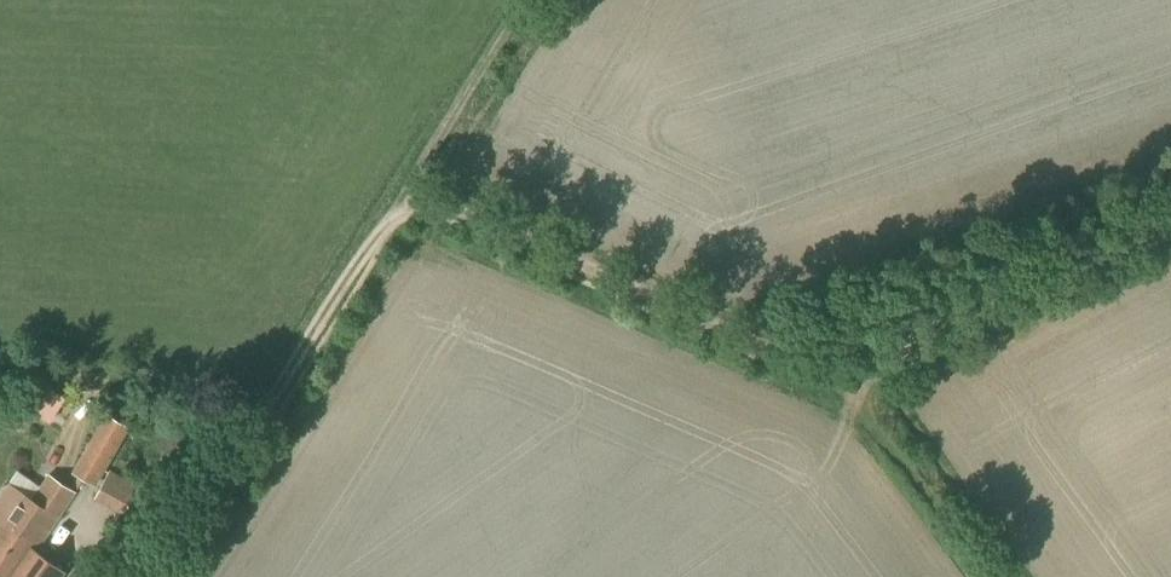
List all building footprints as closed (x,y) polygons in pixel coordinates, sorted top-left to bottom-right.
[(43,415),(59,424),(73,399),(58,390),(43,415)] [(95,487),(130,427),(105,413),(71,472),(75,474),(70,483),(77,487),(82,479),(95,487)] [(122,515),(138,486),(108,469),(92,498),(122,515)] [(36,548),(73,493),(46,474),(29,499),(7,484),(0,493),(0,524),(36,548)] [(36,548),(0,524),(0,576),(1,576),(59,576),(64,570),(34,550),(36,548)]
